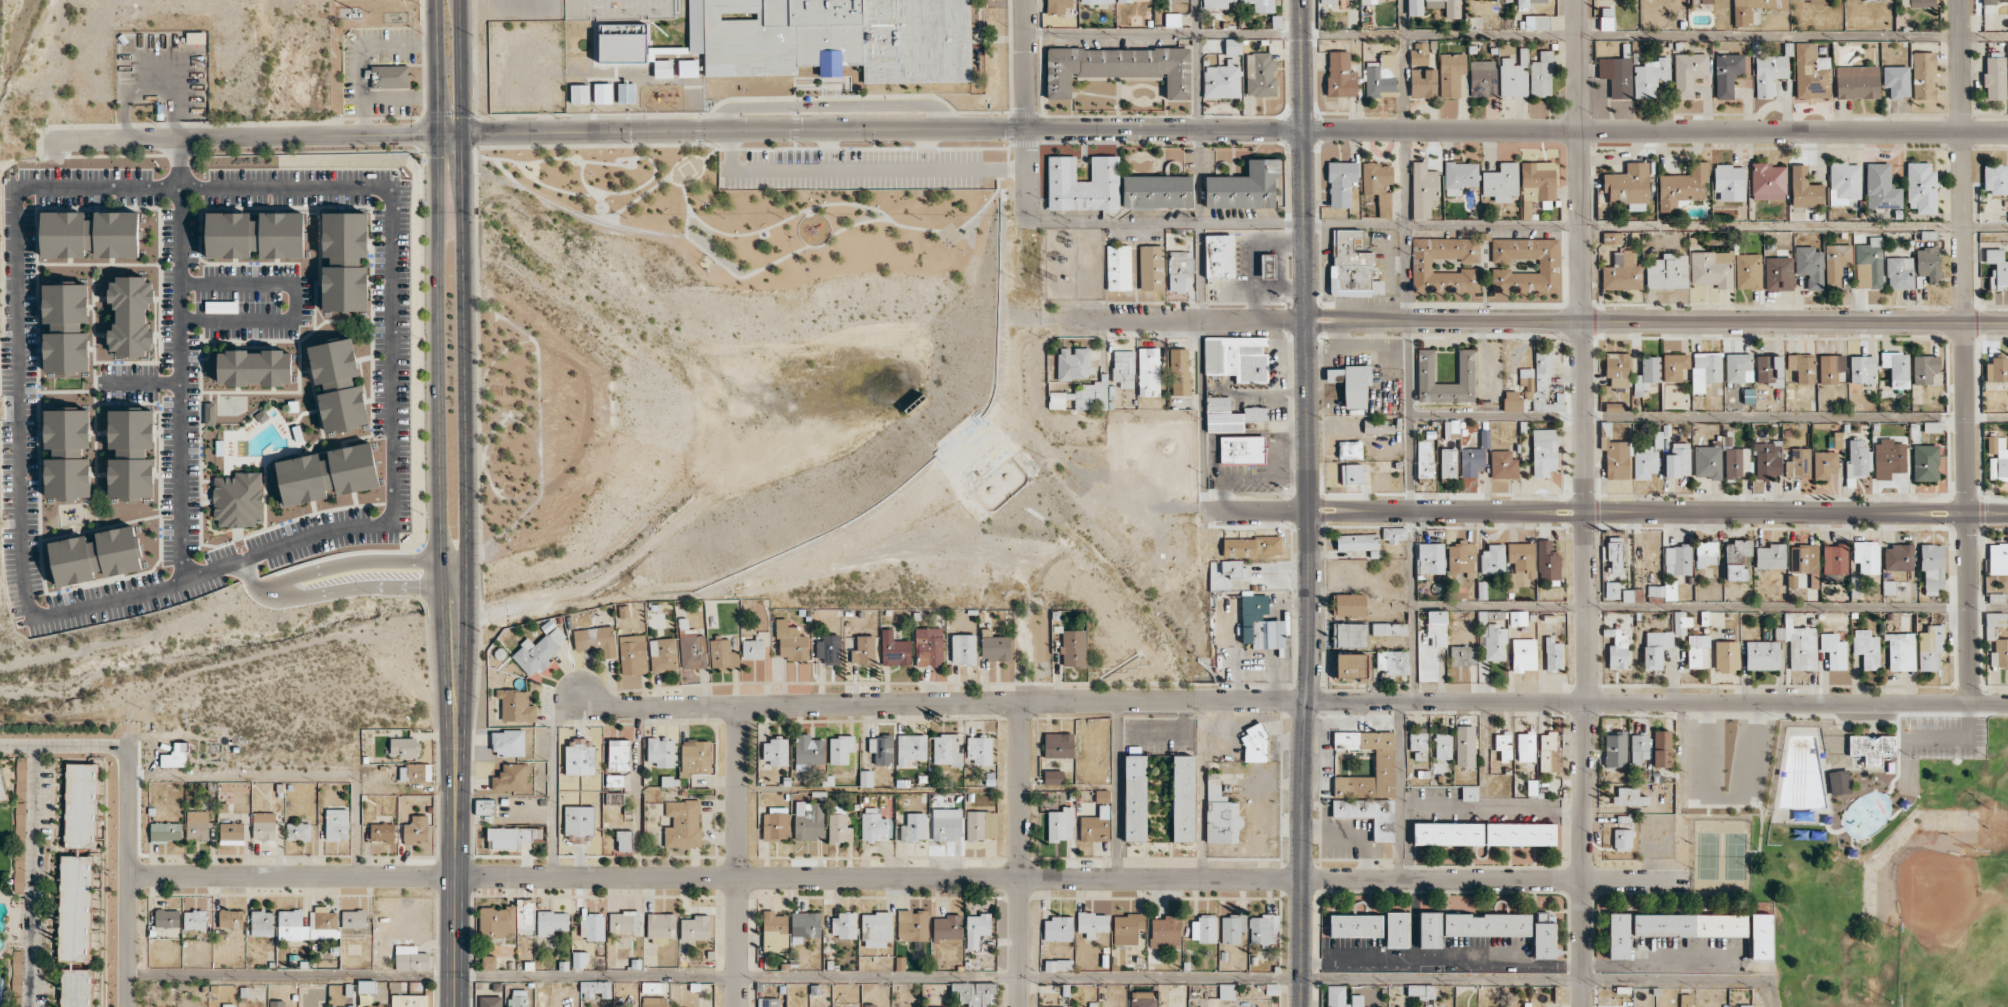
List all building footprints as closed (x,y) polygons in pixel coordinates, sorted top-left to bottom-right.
[(970,0),(688,0),(689,53),(704,53),(704,76),(797,75),(797,65),(819,64),(819,77),(842,77),(842,64),(863,64),(863,83),(972,81),(970,0)] [(1065,14),(1065,7),(1071,8),(1072,0),(1047,0),(1046,14),(1065,14)] [(1274,0),(1239,0),(1239,3),(1253,3),(1254,13),(1274,13),(1274,0)] [(1408,16),(1422,15),(1422,0),(1407,0),(1408,16)] [(1425,8),(1444,8),(1445,18),(1460,18),(1460,0),(1424,0),(1425,8)] [(1516,10),(1529,10),(1529,3),(1549,3),(1549,0),(1516,0),(1516,10)] [(1787,0),(1733,0),(1733,26),(1752,25),(1752,8),(1787,8),(1787,0)] [(1600,30),(1614,30),(1613,9),(1600,9),(1600,30)] [(1165,26),(1180,27),(1180,13),(1165,13),(1165,26)] [(1549,15),(1525,16),(1525,30),(1549,30),(1549,15)] [(598,24),(599,62),(647,61),(646,23),(598,24)] [(206,32),(187,32),(187,43),(206,43),(206,32)] [(1242,38),(1225,38),(1225,54),(1242,54),(1242,38)] [(1411,65),(1428,65),(1428,42),(1411,43),(1411,65)] [(1796,99),(1830,98),(1829,57),(1816,57),(1816,42),(1795,43),(1796,99)] [(1772,99),(1772,78),(1788,78),(1788,56),(1765,56),(1765,46),(1755,46),(1754,98),(1772,99)] [(1046,99),(1071,99),(1071,77),(1165,77),(1165,99),(1190,99),(1190,49),(1046,49),(1046,99)] [(1552,50),(1539,50),(1539,61),(1529,62),(1530,97),(1552,96),(1552,50)] [(1349,51),(1327,51),(1328,97),(1357,96),(1356,71),(1350,71),(1349,51)] [(1934,52),(1912,52),(1913,99),(1935,99),(1934,52)] [(1246,96),(1274,96),(1275,53),(1247,53),(1246,96)] [(1440,98),(1460,97),(1459,74),(1466,74),(1466,53),(1439,54),(1440,98)] [(1675,98),(1693,98),(1693,78),(1708,78),(1708,53),(1674,54),(1675,98)] [(1395,54),(1379,54),(1379,62),(1365,62),(1365,97),(1395,97),(1395,54)] [(1716,99),(1733,99),(1733,75),(1744,74),(1743,54),(1715,54),(1716,99)] [(1204,98),(1240,97),(1240,55),(1226,55),(1226,66),(1203,66),(1204,98)] [(1513,57),(1499,58),(1500,97),(1526,97),(1525,65),(1513,65),(1513,57)] [(1669,57),(1656,57),(1656,61),(1643,61),(1643,65),(1633,66),(1634,99),(1656,98),(1656,80),(1670,80),(1669,57)] [(1984,99),(2005,100),(2006,57),(1985,57),(1984,99)] [(1610,99),(1631,98),(1631,58),(1597,58),(1598,78),(1609,78),(1610,99)] [(1469,61),(1471,97),(1496,96),(1495,61),(1469,61)] [(409,87),(408,65),(364,66),(365,78),(371,78),(371,88),(409,87)] [(1879,98),(1878,65),(1835,67),(1836,99),(1879,98)] [(1883,67),(1883,87),(1889,87),(1889,99),(1909,98),(1908,66),(1883,67)] [(1410,97),(1436,97),(1436,69),(1410,69),(1410,97)] [(612,103),(612,83),(594,83),(594,104),(612,103)] [(635,83),(618,84),(619,103),(636,102),(635,83)] [(588,103),(588,85),(571,85),(571,103),(588,103)] [(1047,156),(1048,210),(1119,209),(1118,155),(1090,156),(1090,181),(1076,181),(1076,156),(1047,156)] [(1205,176),(1205,208),(1274,208),(1274,178),(1279,178),(1278,159),(1247,159),(1247,176),(1205,176)] [(1358,162),(1329,161),(1328,207),(1350,207),(1351,182),(1357,182),(1358,162)] [(1426,161),(1412,162),(1412,219),(1431,219),(1430,206),(1438,206),(1437,171),(1426,171),(1426,161)] [(1658,175),(1659,212),(1677,212),(1677,200),(1704,200),(1704,181),(1708,181),(1707,161),(1689,162),(1689,174),(1658,175)] [(1478,187),(1478,163),(1445,162),(1444,196),(1461,196),(1462,187),(1478,187)] [(1518,195),(1517,162),(1499,162),(1499,171),(1482,172),(1482,196),(1493,196),(1494,202),(1510,202),(1510,196),(1518,195)] [(1521,187),(1537,187),(1537,200),(1555,199),(1554,162),(1521,162),(1521,187)] [(1648,162),(1625,162),(1625,173),(1603,173),(1602,192),(1608,192),(1608,203),(1629,203),(1629,210),(1647,211),(1648,162)] [(1751,199),(1786,200),(1786,166),(1771,166),(1771,163),(1752,162),(1751,199)] [(1861,198),(1860,162),(1829,163),(1830,205),(1848,205),(1848,198),(1861,198)] [(1916,213),(1935,214),(1936,171),(1930,171),(1930,163),(1907,162),(1906,202),(1916,202),(1916,213)] [(1378,217),(1391,217),(1390,191),(1383,191),(1383,184),(1392,184),(1392,163),(1362,164),(1363,194),(1378,194),(1378,217)] [(1901,208),(1901,188),(1889,188),(1890,163),(1866,163),(1865,208),(1901,208)] [(1983,193),(2006,193),(2007,164),(1983,163),(1983,193)] [(1745,201),(1745,165),(1714,166),(1714,192),(1720,192),(1720,201),(1745,201)] [(1791,165),(1792,207),(1823,206),(1823,184),(1808,185),(1807,165),(1791,165)] [(1192,208),(1191,175),(1122,176),(1123,209),(1192,208)] [(1530,219),(1531,201),(1536,201),(1536,188),(1523,188),(1522,219),(1530,219)] [(42,257),(86,258),(86,251),(95,251),(95,258),(139,258),(139,212),(96,212),(96,220),(85,220),(85,212),(42,212),(42,257)] [(251,258),(251,250),(261,250),(261,258),(305,258),(304,212),(206,213),(207,258),(251,258)] [(322,311),(368,311),(368,266),(360,266),(360,257),(368,257),(368,213),(323,212),(322,257),(330,257),(330,266),(322,266),(322,311)] [(1383,296),(1383,280),(1372,280),(1372,252),(1353,252),(1353,243),(1363,243),(1362,229),(1332,230),(1332,296),(1383,296)] [(1233,277),(1233,235),(1205,235),(1206,278),(1233,277)] [(1855,244),(1856,289),(1883,288),(1881,237),(1869,237),(1869,244),(1855,244)] [(1412,293),(1478,293),(1478,268),(1458,268),(1458,272),(1432,272),(1432,258),(1459,258),(1459,263),(1479,263),(1479,238),(1412,238),(1412,293)] [(1491,293),(1549,293),(1549,271),(1559,271),(1559,239),(1491,239),(1491,261),(1538,261),(1538,272),(1510,272),(1510,268),(1491,268),(1491,293)] [(1851,244),(1825,245),(1826,289),(1849,288),(1848,272),(1843,272),(1843,265),(1852,265),(1851,244)] [(1107,290),(1131,290),(1130,245),(1107,246),(1107,290)] [(1164,290),(1163,245),(1139,246),(1140,291),(1164,290)] [(1795,247),(1795,275),(1807,275),(1807,290),(1823,290),(1823,251),(1815,251),(1815,246),(1795,247)] [(1916,248),(1916,275),(1928,275),(1928,283),(1940,283),(1939,248),(1916,248)] [(1985,249),(1985,263),(1995,262),(1996,269),(1990,269),(1990,290),(2002,290),(2001,286),(2007,286),(2007,261),(2003,261),(2003,249),(1985,249)] [(1601,267),(1602,290),(1642,289),(1641,266),(1636,266),(1635,250),(1613,251),(1613,266),(1601,267)] [(1193,277),(1193,251),(1169,251),(1168,291),(1185,292),(1185,277),(1193,277)] [(1690,252),(1691,284),(1717,284),(1717,289),(1733,289),(1732,251),(1690,252)] [(1275,279),(1275,254),(1260,254),(1260,279),(1275,279)] [(1646,289),(1688,288),(1687,254),(1662,254),(1662,259),(1655,259),(1655,265),(1646,265),(1646,289)] [(1735,254),(1736,289),(1761,289),(1761,254),(1735,254)] [(1792,257),(1765,258),(1766,291),(1793,290),(1792,257)] [(1913,257),(1886,257),(1887,290),(1913,289),(1913,257)] [(108,278),(109,303),(115,303),(115,330),(108,330),(109,355),(155,354),(154,328),(148,329),(147,303),(154,302),(153,278),(108,278)] [(43,285),(43,324),(50,323),(50,333),(44,333),(44,372),(55,372),(55,375),(89,374),(89,332),(82,332),(81,323),(89,323),(88,284),(43,285)] [(1235,383),(1267,383),(1267,346),(1267,337),(1204,337),(1204,375),(1235,375),(1235,383)] [(308,346),(316,390),(317,389),(324,432),(337,430),(337,431),(369,425),(362,385),(354,387),(352,377),(360,376),(353,338),(308,346)] [(1160,396),(1159,347),(1138,348),(1139,397),(1160,396)] [(1090,348),(1071,348),(1057,348),(1058,379),(1091,378),(1090,348)] [(1189,348),(1170,348),(1171,395),(1190,395),(1189,348)] [(1474,349),(1458,349),(1458,384),(1433,384),(1434,349),(1418,349),(1417,401),(1474,402),(1474,349)] [(218,353),(218,385),(292,385),(292,351),(226,350),(226,353),(218,353)] [(1563,411),(1563,394),(1555,394),(1556,403),(1545,403),(1545,389),(1551,389),(1551,350),(1534,351),(1534,368),(1519,369),(1519,383),(1525,383),(1525,399),(1532,399),(1533,411),(1563,411)] [(1112,382),(1120,382),(1120,388),(1134,388),(1134,351),(1113,351),(1112,382)] [(1890,389),(1908,389),(1908,352),(1881,353),(1881,367),(1890,366),(1890,389)] [(1628,387),(1628,353),(1605,353),(1605,378),(1609,378),(1609,387),(1628,387)] [(1663,382),(1681,381),(1680,368),(1689,368),(1689,353),(1662,354),(1663,382)] [(1692,393),(1704,393),(1704,382),(1721,382),(1721,353),(1692,353),(1692,393)] [(1725,354),(1726,383),(1752,382),(1752,353),(1725,354)] [(1787,370),(1796,370),(1797,384),(1815,383),(1814,354),(1787,355),(1787,370)] [(1819,384),(1837,384),(1837,371),(1844,370),(1844,355),(1819,355),(1819,384)] [(1849,356),(1850,383),(1876,383),(1875,355),(1849,356)] [(1939,355),(1913,355),(1913,384),(1931,384),(1931,372),(1938,372),(1939,355)] [(1633,396),(1642,396),(1642,390),(1649,390),(1649,383),(1660,382),(1659,356),(1640,357),(1641,374),(1633,375),(1633,396)] [(1757,385),(1782,385),(1782,356),(1756,356),(1757,385)] [(1985,382),(2007,382),(2007,357),(1991,357),(1991,363),(1985,363),(1985,382)] [(1371,385),(1371,365),(1343,366),(1344,409),(1367,409),(1366,385),(1371,385)] [(1343,369),(1326,369),(1326,382),(1343,382),(1343,369)] [(1049,391),(1048,408),(1065,409),(1065,399),(1075,399),(1074,409),(1106,410),(1108,373),(1101,373),(1100,383),(1081,382),(1080,392),(1049,391)] [(1520,391),(1504,391),(1503,411),(1520,411),(1520,391)] [(1206,397),(1206,432),(1244,431),(1244,422),(1268,421),(1268,407),(1243,407),(1243,413),(1230,413),(1230,397),(1206,397)] [(215,425),(215,403),(204,403),(205,425),(215,425)] [(1605,412),(1621,412),(1621,403),(1605,403),(1605,412)] [(44,410),(45,449),(52,448),(53,459),(45,459),(46,498),(91,498),(91,458),(83,458),(82,448),(90,448),(90,409),(44,410)] [(154,410),(109,410),(109,449),(116,449),(117,459),(109,459),(109,499),(154,498),(154,459),(147,459),(146,449),(154,449),(154,410)] [(1363,421),(1364,434),(1394,433),(1393,421),(1363,421)] [(1444,421),(1444,439),(1459,438),(1458,421),(1444,421)] [(1606,479),(1629,479),(1628,441),(1611,441),(1611,422),(1600,422),(1600,450),(1606,450),(1606,479)] [(1533,477),(1549,477),(1549,471),(1557,471),(1556,429),(1532,429),(1533,477)] [(1481,448),(1460,448),(1461,477),(1477,477),(1477,471),(1484,471),(1484,448),(1489,448),(1489,430),(1481,430),(1481,448)] [(1265,436),(1219,437),(1220,464),(1265,464),(1265,436)] [(2005,449),(2005,436),(1988,436),(1987,453),(1996,453),(1996,458),(1989,458),(1988,480),(2007,481),(2007,449),(2005,449)] [(1694,446),(1694,478),(1723,478),(1723,477),(1749,477),(1749,448),(1730,448),(1730,437),(1711,438),(1711,446),(1694,446)] [(1417,439),(1418,481),(1433,481),(1432,438),(1417,439)] [(1864,439),(1849,439),(1849,460),(1845,460),(1846,487),(1854,487),(1854,478),(1870,478),(1870,449),(1864,449),(1864,439)] [(1874,440),(1874,480),(1890,480),(1890,473),(1905,472),(1905,443),(1894,443),(1894,440),(1874,440)] [(1361,441),(1338,441),(1338,458),(1361,459),(1361,441)] [(319,453),(276,461),(284,506),(332,497),(332,496),(380,487),(372,442),(328,450),(329,459),(320,461),(319,453)] [(1755,442),(1755,480),(1771,480),(1771,475),(1781,475),(1781,442),(1755,442)] [(1664,454),(1665,477),(1690,476),(1690,443),(1671,443),(1672,454),(1664,454)] [(1938,481),(1938,445),(1913,445),(1913,481),(1938,481)] [(1456,478),(1456,449),(1441,448),(1441,477),(1456,478)] [(1634,479),(1651,480),(1651,472),(1658,472),(1658,449),(1634,448),(1634,479)] [(1809,448),(1790,448),(1790,461),(1785,461),(1785,477),(1810,477),(1809,448)] [(1490,451),(1491,479),(1518,478),(1518,458),(1511,458),(1511,450),(1490,451)] [(1828,479),(1828,473),(1837,473),(1837,451),(1814,452),(1814,480),(1828,479)] [(1341,484),(1362,484),(1362,464),(1340,465),(1341,484)] [(213,477),(214,507),(215,507),(216,527),(256,526),(255,519),(263,518),(261,471),(234,473),(234,477),(213,477)] [(57,587),(96,580),(94,572),(104,570),(105,577),(144,570),(135,525),(91,533),(91,534),(49,542),(57,587)] [(1406,527),(1382,528),(1383,542),(1406,541),(1406,527)] [(1336,535),(1337,551),(1379,550),(1378,534),(1336,535)] [(1223,537),(1222,557),(1256,557),(1256,554),(1281,554),(1281,538),(1223,537)] [(1622,573),(1621,537),(1607,537),(1607,560),(1611,560),(1611,573),(1622,573)] [(1559,552),(1552,552),(1552,539),(1537,540),(1538,580),(1551,580),(1551,585),(1560,585),(1559,552)] [(1696,566),(1717,566),(1717,541),(1695,542),(1696,566)] [(1750,541),(1725,541),(1725,561),(1741,561),(1741,568),(1750,568),(1750,541)] [(1879,542),(1853,541),(1853,562),(1859,562),(1859,573),(1878,573),(1879,542)] [(1448,542),(1447,572),(1466,572),(1466,577),(1475,577),(1475,543),(1448,542)] [(1443,543),(1417,543),(1417,574),(1444,573),(1443,543)] [(1507,543),(1507,563),(1514,562),(1514,573),(1507,573),(1507,591),(1518,591),(1518,586),(1529,586),(1529,577),(1535,577),(1534,543),(1507,543)] [(1755,568),(1785,568),(1785,544),(1768,543),(1768,548),(1755,548),(1755,568)] [(1943,588),(1943,544),(1920,544),(1920,571),(1924,571),(1924,595),(1936,595),(1936,588),(1943,588)] [(2007,573),(2007,544),(1988,544),(1988,573),(2007,573)] [(1664,546),(1664,565),(1673,565),(1673,575),(1691,574),(1690,545),(1664,546)] [(1817,545),(1790,546),(1790,573),(1809,573),(1809,589),(1818,588),(1817,545)] [(1823,545),(1823,581),(1829,581),(1829,574),(1847,574),(1847,545),(1823,545)] [(1912,545),(1883,545),(1884,575),(1913,575),(1912,545)] [(1505,573),(1504,546),(1480,547),(1481,574),(1505,573)] [(1221,577),(1247,577),(1247,567),(1242,567),(1242,560),(1221,561),(1221,577)] [(1725,581),(1748,581),(1748,566),(1725,565),(1725,581)] [(1477,599),(1486,599),(1486,581),(1477,582),(1477,599)] [(1677,581),(1665,581),(1664,600),(1676,600),(1677,581)] [(1619,599),(1619,582),(1605,582),(1605,599),(1619,599)] [(1663,599),(1663,586),(1648,585),(1647,598),(1663,599)] [(1365,594),(1335,594),(1335,616),(1365,615),(1365,594)] [(1285,648),(1284,618),(1268,618),(1268,595),(1216,596),(1216,634),(1242,634),(1242,643),(1252,643),(1252,649),(1285,648)] [(1446,610),(1427,611),(1427,630),(1417,630),(1418,681),(1438,681),(1438,647),(1447,647),(1446,610)] [(1527,611),(1509,611),(1510,626),(1527,626),(1527,611)] [(1774,640),(1790,640),(1789,670),(1816,670),(1816,627),(1792,627),(1792,612),(1784,612),(1784,627),(1774,627),(1774,640)] [(1986,640),(1996,640),(1996,628),(2005,628),(2005,612),(1985,613),(1986,640)] [(1674,613),(1674,635),(1686,635),(1686,626),(1692,627),(1692,613),(1674,613)] [(777,658),(809,658),(809,635),(799,635),(799,626),(788,627),(788,618),(777,619),(777,658)] [(1333,648),(1367,647),(1367,623),(1332,624),(1333,648)] [(1372,635),(1407,636),(1407,624),(1372,623),(1372,635)] [(1506,625),(1486,625),(1485,660),(1505,661),(1506,625)] [(1919,670),(1938,670),(1938,653),(1942,653),(1942,625),(1926,625),(1926,632),(1919,632),(1919,670)] [(510,655),(531,678),(562,649),(558,644),(566,636),(556,626),(535,645),(528,638),(510,655)] [(601,658),(615,658),(614,627),(574,629),(574,650),(601,649),(601,658)] [(916,667),(943,666),(942,628),(915,628),(916,667)] [(882,665),(911,665),(910,640),(893,640),(893,629),(881,629),(882,665)] [(1878,670),(1879,636),(1870,636),(1870,630),(1853,629),(1853,654),(1862,654),(1862,670),(1878,670)] [(1086,630),(1062,630),(1061,666),(1085,667),(1086,630)] [(1627,630),(1605,631),(1605,636),(1613,636),(1613,645),(1608,645),(1609,669),(1627,669),(1627,630)] [(1673,647),(1673,631),(1644,632),(1644,670),(1662,670),(1662,648),(1673,647)] [(681,669),(706,668),(705,633),(680,634),(681,669)] [(1846,641),(1838,641),(1838,633),(1820,633),(1820,651),(1828,651),(1828,670),(1846,669),(1846,641)] [(1915,670),(1915,633),(1887,633),(1888,671),(1915,670)] [(619,636),(621,675),(647,674),(645,634),(619,636)] [(841,634),(822,634),(822,641),(816,641),(816,658),(823,658),(823,665),(841,665),(841,634)] [(975,634),(951,634),(952,664),(976,664),(975,634)] [(856,636),(856,649),(850,649),(851,664),(875,663),(874,635),(856,636)] [(1009,659),(1009,636),(991,636),(991,635),(981,635),(981,660),(1009,659)] [(1710,635),(1688,635),(1688,668),(1701,668),(1701,647),(1710,647),(1710,635)] [(1563,670),(1562,643),(1554,643),(1554,636),(1545,637),(1546,671),(1563,670)] [(730,637),(710,638),(711,670),(739,670),(739,651),(730,651),(730,637)] [(650,671),(676,671),(676,638),(650,639),(650,671)] [(1512,639),(1513,672),(1522,672),(1522,670),(1536,669),(1535,638),(1512,639)] [(2007,668),(2007,639),(1995,639),(1995,651),(1990,651),(1990,668),(2007,668)] [(742,659),(764,659),(764,640),(742,640),(742,659)] [(1715,672),(1739,672),(1739,641),(1715,641),(1715,672)] [(1779,670),(1779,641),(1746,641),(1745,670),(1779,670)] [(1450,666),(1475,666),(1475,646),(1450,646),(1450,666)] [(1408,651),(1376,651),(1377,674),(1408,673),(1408,651)] [(1365,654),(1336,654),(1336,678),(1365,679),(1365,654)] [(502,721),(536,721),(536,705),(528,705),(528,690),(496,690),(496,698),(501,698),(502,721)] [(1244,762),(1266,761),(1265,725),(1243,726),(1244,762)] [(1475,726),(1456,726),(1456,766),(1474,766),(1475,726)] [(524,756),(524,730),(493,731),(493,756),(524,756)] [(1625,767),(1626,731),(1605,731),(1604,766),(1625,767)] [(1671,731),(1653,731),(1653,767),(1671,767),(1671,731)] [(1333,732),(1333,749),(1374,749),(1375,777),(1333,777),(1333,798),(1394,797),(1393,732),(1333,732)] [(1539,772),(1556,772),(1557,733),(1540,732),(1539,772)] [(810,733),(795,734),(796,770),(805,770),(805,764),(825,764),(824,739),(810,739),(810,733)] [(1073,733),(1044,733),(1044,757),(1073,758),(1073,733)] [(1426,760),(1427,733),(1409,733),(1409,750),(1414,750),(1414,760),(1426,760)] [(1451,759),(1451,734),(1435,733),(1435,759),(1451,759)] [(1494,733),(1495,750),(1500,750),(1500,761),(1511,760),(1510,733),(1494,733)] [(1517,761),(1535,761),(1535,734),(1518,733),(1517,761)] [(1630,734),(1631,765),(1641,765),(1641,760),(1649,759),(1649,733),(1630,734)] [(927,735),(898,735),(898,766),(908,766),(908,760),(927,760),(927,735)] [(934,735),(933,765),(962,765),(963,752),(958,752),(958,735),(934,735)] [(1848,756),(1863,756),(1863,767),(1880,767),(1881,755),(1895,756),(1896,736),(1849,735),(1848,756)] [(830,764),(849,764),(849,752),(854,752),(854,736),(830,736),(830,764)] [(869,736),(868,752),(875,752),(874,765),(893,765),(893,736),(869,736)] [(992,763),(991,736),(966,737),(967,763),(992,763)] [(390,738),(390,757),(418,757),(418,738),(390,738)] [(566,774),(595,774),(595,740),(566,739),(566,774)] [(675,767),(674,739),(647,740),(647,762),(656,762),(656,767),(675,767)] [(788,764),(787,739),(763,739),(763,764),(788,764)] [(630,740),(608,740),(608,770),(630,770),(630,740)] [(710,774),(712,741),(681,740),(680,777),(689,778),(689,773),(710,774)] [(187,767),(188,742),(173,742),(173,767),(187,767)] [(1172,841),(1193,841),(1194,756),(1173,755),(1172,841)] [(1145,756),(1124,756),(1125,841),(1147,841),(1145,756)] [(16,787),(15,847),(25,847),(26,760),(17,760),(16,787)] [(492,777),(492,791),(531,790),(531,763),(501,764),(501,777),(492,777)] [(97,848),(97,764),(65,764),(65,848),(97,848)] [(399,765),(400,781),(431,781),(431,764),(399,765)] [(1852,792),(1848,769),(1827,772),(1831,796),(1852,792)] [(860,787),(872,787),(873,771),(860,770),(860,787)] [(1044,784),(1063,784),(1063,770),(1044,770),(1044,784)] [(1206,843),(1238,843),(1238,829),(1243,829),(1243,818),(1238,818),(1238,802),(1227,802),(1227,795),(1220,795),(1220,773),(1206,773),(1206,843)] [(606,786),(623,786),(623,775),(606,775),(606,786)] [(1462,800),(1477,800),(1477,786),(1462,786),(1462,800)] [(1638,787),(1617,788),(1617,805),(1648,805),(1648,796),(1638,796),(1638,787)] [(1109,804),(1110,790),(1096,790),(1095,803),(1109,804)] [(624,804),(623,793),(605,793),(606,804),(624,804)] [(1373,842),(1393,842),(1393,799),(1332,800),(1332,817),(1372,817),(1373,842)] [(493,800),(475,800),(475,814),(493,814),(493,800)] [(664,847),(700,847),(700,800),(665,800),(665,816),(673,816),(673,827),(664,827),(664,847)] [(795,839),(824,839),(824,801),(794,802),(795,839)] [(1080,816),(1080,841),(1109,841),(1110,804),(1099,804),(1099,817),(1080,816)] [(565,834),(573,834),(573,842),(594,842),(594,806),(564,806),(565,834)] [(1048,840),(1073,840),(1072,806),(1062,807),(1062,811),(1047,811),(1048,840)] [(862,841),(888,840),(888,818),(878,818),(878,807),(861,808),(862,841)] [(762,809),(763,840),(788,839),(787,808),(762,809)] [(932,840),(961,840),(961,809),(933,808),(932,840)] [(326,840),(348,840),(348,809),(325,809),(326,840)] [(209,840),(209,811),(186,811),(187,840),(209,840)] [(967,840),(997,839),(997,811),(966,812),(967,840)] [(276,813),(253,812),(253,839),(276,840),(276,813)] [(829,842),(853,842),(853,827),(847,827),(847,814),(829,813),(829,842)] [(901,841),(926,841),(926,813),(907,813),(906,825),(901,825),(901,841)] [(403,824),(404,842),(428,842),(427,815),(411,815),(411,824),(403,824)] [(151,840),(182,840),(182,823),(151,823),(151,840)] [(244,844),(244,823),(220,823),(220,844),(244,844)] [(286,840),(311,841),(311,823),(287,823),(286,840)] [(371,842),(394,842),(394,823),(371,823),(371,842)] [(1413,845),(1483,845),(1483,823),(1413,823),(1413,845)] [(1556,824),(1485,823),(1485,845),(1556,846),(1556,824)] [(517,849),(517,839),(542,840),(543,828),(487,827),(487,840),(493,840),(492,849),(517,849)] [(1631,829),(1614,829),(1613,850),(1631,850),(1631,829)] [(631,831),(617,831),(617,851),(631,851),(631,831)] [(58,960),(90,961),(92,856),(60,855),(58,960)] [(534,899),(516,899),(517,930),(535,930),(534,899)] [(338,938),(338,912),(329,912),(329,906),(310,906),(311,939),(338,938)] [(480,938),(505,937),(505,933),(516,933),(515,907),(479,907),(480,938)] [(179,927),(179,909),(155,910),(156,927),(179,927)] [(219,927),(243,928),(243,910),(219,910),(219,927)] [(278,910),(279,940),(309,940),(309,926),(303,926),(303,910),(278,910)] [(366,928),(366,910),(342,910),(342,928),(366,928)] [(763,952),(779,952),(779,948),(788,947),(787,915),(775,915),(774,910),(763,910),(763,952)] [(928,941),(928,910),(898,910),(897,941),(928,941)] [(207,911),(184,911),(184,929),(206,930),(207,911)] [(251,936),(274,936),(274,911),(252,911),(251,936)] [(569,912),(537,911),(537,936),(554,936),(554,931),(568,931),(569,912)] [(609,912),(609,933),(640,933),(640,912),(609,912)] [(791,913),(792,942),(802,942),(802,937),(821,937),(820,912),(791,913)] [(886,947),(886,941),(893,941),(892,912),(862,913),(863,948),(886,947)] [(1077,932),(1085,933),(1085,939),(1095,939),(1096,932),(1108,933),(1109,914),(1077,912),(1077,932)] [(1408,948),(1409,912),(1386,912),(1385,948),(1408,948)] [(1419,948),(1442,948),(1441,912),(1419,912),(1419,948)] [(676,914),(648,913),(648,944),(667,944),(668,938),(676,939),(676,914)] [(1534,959),(1555,958),(1554,913),(1533,913),(1534,959)] [(1609,959),(1629,959),(1629,913),(1609,913),(1609,959)] [(605,914),(582,914),(581,940),(604,940),(605,914)] [(831,914),(832,937),(856,937),(856,914),(831,914)] [(991,935),(990,914),(966,915),(967,949),(979,949),(979,935),(991,935)] [(1114,914),(1113,944),(1137,944),(1137,929),(1143,929),(1144,915),(1114,914)] [(1531,936),(1531,914),(1443,914),(1443,936),(1531,936)] [(1746,915),(1633,914),(1632,936),(1746,937),(1746,915)] [(1771,960),(1771,914),(1751,914),(1750,960),(1771,960)] [(962,939),(962,915),(933,916),(933,939),(962,939)] [(1246,915),(1222,915),(1221,943),(1240,944),(1240,932),(1246,932),(1246,915)] [(1249,944),(1277,944),(1277,916),(1250,915),(1249,944)] [(1383,915),(1330,915),(1330,937),(1383,937),(1383,915)] [(680,917),(681,940),(710,940),(709,916),(680,917)] [(1180,948),(1179,916),(1150,917),(1151,948),(1180,948)] [(1044,941),(1073,940),(1072,917),(1044,917),(1044,941)] [(1216,918),(1191,918),(1192,942),(1216,942),(1216,918)] [(417,946),(396,945),(395,970),(429,971),(429,953),(417,952),(417,946)] [(12,976),(23,976),(22,950),(12,951),(12,976)] [(572,967),(588,967),(588,952),(572,951),(572,967)] [(482,970),(495,970),(496,956),(482,956),(482,970)] [(1044,970),(1072,971),(1072,960),(1045,959),(1044,970)] [(93,969),(61,969),(61,1006),(92,1006),(93,969)] [(376,981),(358,980),(358,992),(375,993),(376,981)] [(611,981),(581,981),(581,996),(601,996),(601,998),(611,998),(611,981)] [(662,983),(642,982),(642,992),(662,992),(662,983)] [(951,991),(959,990),(959,1002),(968,1002),(968,1006),(996,1006),(995,982),(951,983),(951,991)] [(1234,984),(1219,984),(1219,1000),(1234,999),(1234,984)] [(1435,1000),(1435,985),(1407,984),(1407,997),(1418,997),(1418,999),(1435,1000)] [(1350,1003),(1345,1003),(1345,986),(1328,985),(1327,1006),(1350,1006),(1350,1003)] [(528,990),(511,990),(511,1006),(528,1006),(528,990)] [(1130,992),(1130,1006),(1155,1006),(1155,992),(1130,992)] [(392,994),(392,1006),(427,1006),(428,995),(392,994)] [(1362,994),(1350,995),(1350,1006),(1363,1006),(1362,994)] [(1691,994),(1680,994),(1680,1006),(1691,1006),(1691,994)] [(480,996),(480,1006),(502,1006),(502,997),(480,996)] [(667,997),(641,997),(641,1006),(667,1006),(667,997)] [(758,998),(758,1006),(779,1006),(779,998),(758,998)]
